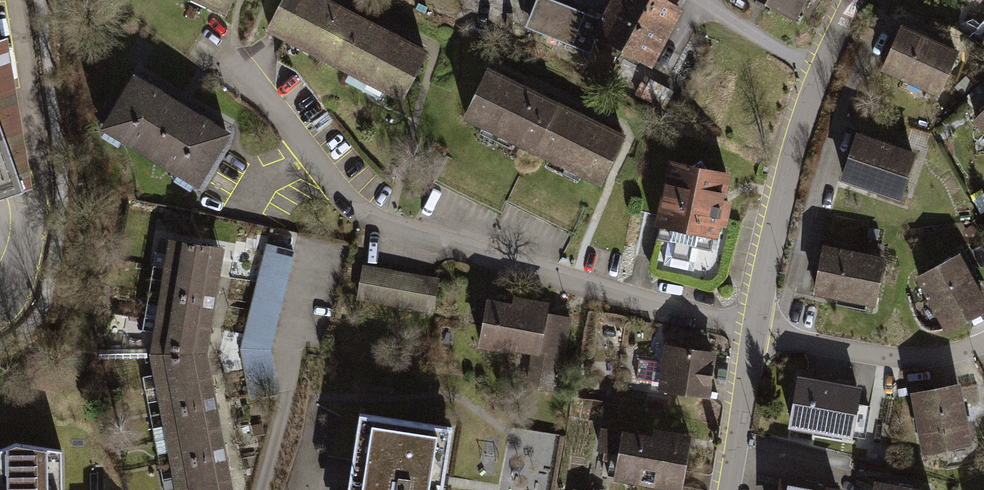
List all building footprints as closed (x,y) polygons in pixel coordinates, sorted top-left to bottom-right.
[(222,0),(185,0),(209,12),(215,15),(222,0)] [(349,19),(312,0),(277,0),(262,29),(327,62),(349,19)] [(595,21),(549,0),(534,0),(523,26),(580,51),(585,40),(595,21)] [(604,4),(633,19),(666,36),(678,12),(658,1),(659,0),(606,0),(604,4)] [(759,6),(790,23),(802,0),(762,0),(759,6)] [(615,55),(633,19),(604,4),(595,21),(585,40),(615,55)] [(19,112),(0,16),(0,119),(19,112)] [(395,96),(417,51),(349,19),(327,62),(395,96)] [(666,36),(633,19),(615,55),(649,72),(654,64),(660,67),(668,51),(660,47),(666,36)] [(955,53),(899,30),(881,72),(937,96),(955,53)] [(528,146),(550,103),(486,70),(464,113),(528,146)] [(176,105),(130,77),(98,129),(192,187),(224,135),(176,105)] [(596,180),(618,135),(550,103),(528,146),(596,180)] [(0,119),(0,201),(28,190),(19,112),(0,119)] [(975,123),(983,132),(983,114),(975,123)] [(916,156),(857,138),(844,181),(903,198),(916,156)] [(726,178),(665,168),(653,235),(714,246),(726,178)] [(159,272),(213,280),(218,252),(164,244),(159,272)] [(293,253),(266,247),(241,343),(250,388),(273,384),(267,353),(293,253)] [(884,260),(827,248),(817,293),(874,305),(884,260)] [(958,259),(917,280),(941,327),(982,306),(958,259)] [(377,269),(363,267),(357,302),(431,314),(437,279),(377,269)] [(159,272),(156,296),(209,305),(213,280),(159,272)] [(152,324),(204,332),(209,305),(156,296),(152,324)] [(569,316),(486,303),(479,348),(535,358),(530,390),(556,394),(569,316)] [(147,358),(199,358),(204,332),(152,324),(148,353),(147,358)] [(717,352),(664,344),(660,368),(640,365),(637,388),(710,399),(717,352)] [(153,390),(204,379),(199,358),(147,358),(153,390)] [(159,417),(210,406),(204,379),(153,390),(159,417)] [(856,390),(800,380),(791,430),(846,440),(856,390)] [(956,385),(911,395),(923,454),(969,444),(956,385)] [(164,443),(216,432),(210,406),(159,417),(164,443)] [(339,489),(431,489),(432,480),(440,433),(350,419),(341,478),(339,489)] [(170,469),(222,458),(216,432),(164,443),(170,469)] [(688,441),(618,432),(612,480),(682,489),(688,441)] [(0,443),(0,489),(60,489),(59,447),(8,439),(0,443)] [(85,443),(59,447),(60,489),(85,489),(85,443)] [(228,483),(222,458),(170,469),(174,489),(198,489),(228,483)] [(783,477),(780,489),(840,489),(841,487),(783,477)]
